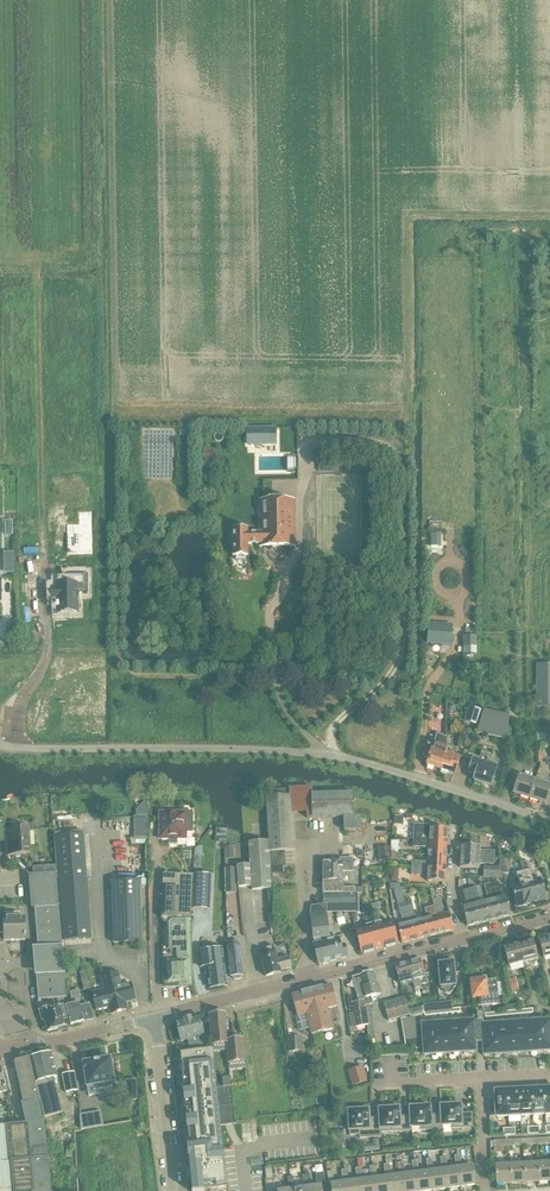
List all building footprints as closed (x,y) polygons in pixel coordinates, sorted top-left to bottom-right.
[(276,428),(247,428),(247,444),(276,444),(276,428)] [(318,461),(318,471),(332,471),(333,462),(318,461)] [(247,528),(232,528),(232,537),(232,540),(233,557),(235,556),(235,561),(245,561),(245,556),(248,556),(248,544),(259,544),(259,547),(295,547),(294,499),(259,500),(259,533),(248,533),(247,528)] [(13,552),(4,552),(4,562),(13,562),(13,552)] [(334,572),(334,580),(363,581),(363,573),(334,572)] [(57,588),(52,588),(52,600),(57,600),(58,605),(56,605),(56,608),(58,608),(58,613),(77,612),(77,603),(77,602),(77,595),(77,593),(86,593),(86,575),(67,575),(67,584),(57,584),(57,588)] [(429,624),(428,642),(452,644),(453,626),(429,624)] [(477,636),(464,636),(464,656),(477,656),(477,636)] [(537,697),(537,707),(549,707),(549,697),(537,697)] [(471,707),(469,714),(479,717),(481,710),(471,707)] [(476,732),(476,733),(509,741),(508,727),(508,719),(483,711),(476,732)] [(424,751),(423,755),(424,758),(428,759),(426,766),(440,770),(445,754),(447,748),(447,738),(436,735),(431,750),(431,751),(427,750),(424,751)] [(445,754),(440,770),(454,775),(460,759),(445,754)] [(472,759),(468,772),(475,775),(473,781),(475,782),(475,784),(480,786),(481,783),(491,787),(495,774),(494,774),(497,767),(472,759)] [(519,777),(513,794),(529,799),(535,782),(519,777)] [(529,799),(545,804),(549,788),(549,787),(535,782),(529,799)] [(312,787),(266,790),(266,797),(270,867),(285,866),(284,851),(293,851),(291,813),(307,812),(307,818),(343,817),(344,830),(361,829),(361,817),(354,817),(353,793),(312,794),(312,787)] [(192,812),(160,812),(160,839),(186,839),(186,831),(192,831),(192,812)] [(395,816),(394,825),(403,825),(403,817),(395,816)] [(0,817),(0,841),(6,840),(7,855),(30,853),(28,829),(6,831),(5,817),(0,817)] [(413,832),(413,839),(447,842),(447,839),(447,828),(440,828),(440,824),(413,823),(413,832)] [(216,829),(216,841),(226,841),(227,829),(216,829)] [(85,834),(56,836),(59,879),(60,879),(88,877),(85,834)] [(413,839),(412,846),(429,848),(429,853),(428,855),(446,856),(446,855),(446,844),(447,844),(447,842),(413,839)] [(251,865),(238,866),(239,887),(252,887),(252,890),(271,889),(268,842),(249,843),(251,865)] [(460,854),(460,856),(495,858),(495,851),(480,850),(480,846),(461,845),(461,854),(460,854)] [(233,847),(225,848),(226,856),(233,856),(233,847)] [(411,860),(411,867),(446,869),(446,867),(445,867),(446,857),(446,856),(428,855),(428,856),(428,861),(411,860)] [(460,856),(460,858),(461,858),(460,867),(479,868),(479,864),(494,865),(495,858),(460,856)] [(339,861),(323,861),(323,862),(323,881),(342,881),(345,881),(345,872),(353,872),(353,867),(353,857),(346,858),(339,858),(339,861)] [(33,875),(29,876),(31,909),(34,908),(59,905),(56,865),(32,867),(33,875)] [(484,866),(483,877),(500,878),(500,873),(501,867),(484,866)] [(390,867),(389,881),(398,882),(399,868),(390,867)] [(411,867),(410,874),(427,875),(427,881),(444,882),(445,872),(446,872),(446,869),(411,867)] [(235,869),(225,869),(226,885),(226,893),(235,892),(235,869)] [(530,869),(523,871),(531,902),(546,899),(541,879),(533,881),(532,877),(530,869)] [(519,885),(511,887),(516,906),(531,902),(523,871),(516,873),(518,881),(519,885)] [(163,874),(162,917),(169,924),(165,927),(166,983),(190,982),(190,987),(192,986),(190,921),(193,875),(163,874)] [(194,875),(192,908),(209,909),(211,876),(194,875)] [(88,877),(60,879),(65,941),(92,939),(88,877)] [(140,880),(112,881),(113,943),(142,942),(140,880)] [(342,881),(323,881),(323,893),(354,892),(354,887),(342,887),(342,881)] [(498,881),(491,883),(500,917),(511,915),(506,896),(502,897),(498,881)] [(491,883),(484,884),(488,900),(484,901),(489,920),(500,917),(491,883)] [(476,886),(470,888),(479,923),(489,920),(484,901),(480,902),(476,886)] [(470,888),(463,890),(467,906),(463,907),(467,926),(479,923),(470,888)] [(312,907),(311,914),(314,945),(328,941),(327,938),(329,937),(326,913),(326,912),(326,905),(354,904),(354,892),(323,893),(323,905),(316,906),(312,907)] [(438,898),(432,900),(434,907),(441,932),(453,929),(449,912),(442,914),(438,898)] [(412,904),(406,906),(414,939),(426,936),(427,936),(423,919),(422,919),(416,920),(412,904)] [(59,905),(34,908),(38,960),(36,960),(39,999),(65,997),(59,905)] [(403,924),(397,925),(401,942),(414,939),(406,906),(399,908),(403,924)] [(424,919),(423,919),(427,936),(429,935),(441,932),(434,907),(424,910),(427,918),(424,919)] [(0,913),(0,940),(5,940),(5,941),(8,941),(26,941),(27,941),(26,918),(21,918),(21,913),(20,913),(0,913)] [(370,915),(363,917),(365,924),(372,922),(370,915)] [(380,921),(372,923),(379,947),(385,946),(385,947),(395,944),(395,943),(397,942),(392,922),(382,925),(380,921)] [(366,929),(355,932),(361,952),(363,951),(364,952),(373,950),(373,949),(379,947),(372,923),(365,925),(366,929)] [(538,939),(544,959),(549,957),(549,936),(538,939)] [(328,941),(314,945),(319,965),(323,964),(323,965),(328,964),(328,962),(348,958),(345,945),(341,946),(339,938),(330,940),(328,941)] [(532,940),(518,944),(523,963),(537,959),(532,940)] [(227,942),(227,947),(229,959),(231,977),(232,977),(233,979),(234,980),(240,979),(241,978),(241,976),(243,975),(239,946),(239,941),(230,942),(227,942)] [(518,944),(503,948),(508,967),(523,963),(518,944)] [(268,956),(261,958),(266,976),(281,972),(280,970),(278,960),(276,954),(275,954),(273,946),(265,948),(268,956)] [(222,949),(198,952),(200,967),(206,966),(207,972),(207,973),(208,975),(207,975),(209,988),(227,986),(222,949)] [(289,957),(278,960),(280,970),(291,967),(289,957)] [(420,960),(408,963),(412,981),(414,989),(421,987),(419,979),(425,978),(420,960)] [(453,960),(438,961),(441,990),(443,990),(445,993),(447,994),(450,994),(452,992),(453,989),(455,989),(453,960)] [(408,963),(395,967),(400,984),(412,981),(408,963)] [(85,972),(79,973),(82,986),(88,985),(85,972)] [(373,972),(352,977),(357,997),(358,1000),(371,997),(380,994),(378,986),(376,984),(373,972)] [(105,990),(92,993),(96,1009),(97,1009),(109,1006),(111,1013),(127,1010),(125,1002),(135,1000),(131,984),(121,986),(119,979),(118,973),(111,975),(112,981),(103,983),(105,990)] [(475,980),(470,980),(472,999),(473,999),(474,1007),(498,1005),(496,980),(486,981),(486,976),(475,977),(475,980)] [(515,979),(507,981),(510,993),(518,991),(515,979)] [(322,986),(311,989),(322,1032),(333,1029),(327,1008),(337,1006),(332,985),(322,987),(322,986)] [(301,992),(292,995),(297,1017),(306,1014),(311,1035),(322,1032),(311,989),(301,992)] [(73,1005),(66,1007),(70,1024),(93,1019),(89,1005),(82,1006),(78,991),(70,993),(73,1005)] [(357,997),(348,999),(349,1008),(352,1007),(353,1013),(350,1014),(351,1026),(356,1025),(356,1027),(367,1026),(369,1040),(375,1040),(373,1025),(370,1005),(373,1004),(371,997),(358,1000),(357,997)] [(405,997),(383,1003),(388,1021),(409,1015),(405,997)] [(63,998),(55,999),(59,1007),(65,1005),(63,998)] [(439,1003),(424,1005),(424,1012),(441,1010),(440,1003),(439,1003)] [(422,1006),(415,1008),(417,1015),(424,1014),(422,1006)] [(52,1008),(39,1011),(43,1027),(46,1027),(47,1032),(56,1030),(57,1031),(68,1028),(65,1015),(66,1015),(65,1007),(52,1010),(52,1008)] [(415,1008),(409,1009),(410,1016),(417,1015),(415,1008)] [(225,1012),(209,1014),(211,1033),(212,1041),(212,1045),(226,1044),(228,1063),(245,1062),(242,1038),(228,1039),(225,1012)] [(422,1024),(424,1056),(441,1051),(441,1054),(458,1050),(458,1053),(475,1049),(475,1052),(476,1052),(476,1049),(483,1048),(484,1056),(500,1052),(501,1055),(517,1051),(518,1054),(535,1050),(535,1053),(549,1049),(549,1020),(483,1022),(483,1014),(477,1014),(477,1017),(473,1018),(474,1021),(422,1024)] [(199,1015),(188,1018),(196,1051),(206,1050),(206,1049),(204,1040),(200,1041),(199,1037),(204,1036),(199,1015)] [(414,1017),(401,1019),(407,1050),(420,1048),(414,1017)] [(188,1018),(176,1021),(181,1042),(187,1040),(189,1050),(190,1052),(196,1051),(188,1018)] [(302,1036),(288,1037),(289,1051),(303,1050),(302,1036)] [(173,1054),(183,1150),(188,1150),(188,1149),(191,1149),(192,1159),(189,1159),(189,1158),(188,1158),(190,1173),(191,1180),(192,1190),(210,1190),(210,1188),(216,1187),(217,1190),(226,1190),(221,1137),(219,1125),(220,1125),(235,1123),(232,1096),(231,1086),(230,1076),(222,1077),(223,1086),(216,1087),(212,1050),(206,1050),(196,1051),(190,1052),(173,1054)] [(50,1053),(29,1058),(40,1101),(44,1116),(62,1111),(54,1077),(56,1077),(57,1077),(50,1053)] [(6,1127),(10,1163),(12,1162),(15,1190),(51,1190),(47,1147),(43,1122),(40,1101),(29,1058),(16,1062),(20,1082),(18,1083),(22,1100),(23,1104),(22,1104),(27,1125),(6,1127)] [(110,1059),(83,1064),(87,1087),(114,1082),(110,1059)] [(321,1061),(317,1066),(320,1070),(325,1065),(321,1061)] [(363,1067),(348,1071),(352,1086),(366,1082),(363,1067)] [(74,1072),(62,1074),(66,1093),(78,1091),(74,1072)] [(136,1081),(126,1081),(126,1098),(136,1098),(136,1081)] [(528,1089),(519,1089),(520,1115),(533,1115),(531,1088),(528,1088),(528,1089)] [(535,1088),(531,1088),(533,1115),(545,1114),(543,1088),(535,1089),(535,1088)] [(504,1090),(494,1091),(495,1105),(496,1116),(496,1117),(508,1116),(507,1089),(504,1090)] [(510,1089),(507,1089),(508,1116),(520,1115),(519,1089),(510,1090),(510,1089)] [(448,1106),(441,1106),(442,1129),(442,1126),(451,1126),(451,1129),(472,1128),(472,1113),(461,1114),(461,1105),(453,1105),(448,1105),(448,1106)] [(417,1107),(410,1107),(411,1131),(412,1131),(411,1128),(420,1127),(421,1130),(442,1129),(441,1106),(440,1106),(441,1115),(430,1115),(430,1106),(422,1107),(422,1106),(417,1107)] [(386,1109),(379,1109),(381,1136),(381,1132),(411,1131),(410,1107),(409,1107),(410,1116),(399,1117),(399,1108),(392,1108),(386,1108),(386,1109)] [(355,1110),(348,1110),(349,1135),(359,1134),(359,1137),(381,1136),(379,1109),(379,1117),(369,1118),(368,1109),(361,1110),(361,1109),(355,1110)] [(100,1111),(80,1115),(82,1129),(103,1126),(100,1111)] [(12,1162),(10,1163),(6,1127),(0,1127),(0,1190),(15,1190),(12,1162)] [(373,1144),(363,1145),(364,1150),(379,1148),(378,1139),(372,1139),(373,1144)] [(461,1155),(455,1156),(457,1167),(459,1167),(462,1186),(476,1184),(474,1165),(462,1167),(461,1155)] [(446,1157),(441,1158),(442,1169),(445,1169),(447,1188),(450,1188),(462,1186),(459,1167),(457,1167),(448,1169),(446,1157)] [(432,1158),(427,1159),(428,1171),(431,1171),(433,1190),(447,1188),(445,1169),(442,1169),(434,1170),(432,1158)] [(412,1161),(414,1173),(417,1173),(419,1190),(424,1190),(433,1190),(431,1171),(428,1171),(420,1172),(418,1160),(412,1161)] [(398,1163),(400,1175),(402,1175),(404,1190),(419,1190),(417,1173),(414,1173),(406,1174),(404,1162),(398,1163)] [(538,1163),(524,1164),(525,1183),(539,1182),(538,1163)] [(538,1163),(539,1182),(549,1182),(549,1163),(538,1163)] [(385,1165),(386,1177),(388,1176),(390,1190),(404,1190),(402,1175),(400,1175),(391,1176),(390,1164),(385,1165)] [(524,1164),(510,1165),(511,1184),(525,1183),(524,1164)] [(510,1165),(495,1166),(496,1184),(511,1184),(510,1165)] [(271,1166),(265,1167),(266,1179),(273,1178),(271,1166)] [(370,1167),(372,1179),(374,1178),(376,1190),(390,1190),(388,1176),(386,1177),(377,1178),(375,1166),(370,1167)] [(356,1168),(357,1180),(360,1180),(361,1190),(376,1190),(374,1178),(372,1179),(363,1180),(361,1167),(356,1168)] [(342,1170),(343,1182),(346,1182),(347,1190),(361,1190),(360,1180),(357,1180),(349,1182),(347,1169),(342,1170)] [(327,1172),(329,1185),(331,1185),(332,1190),(347,1190),(346,1182),(343,1182),(335,1183),(333,1171),(327,1172)] [(306,1187),(307,1190),(322,1190),(321,1186),(325,1185),(324,1172),(316,1173),(318,1185),(309,1186),(306,1187)] [(292,1189),(293,1190),(307,1190),(306,1187),(309,1186),(308,1174),(302,1175),(304,1187),(295,1188),(292,1189)] [(278,1190),(293,1190),(292,1189),(295,1188),(294,1176),(288,1177),(290,1189),(278,1190)]
